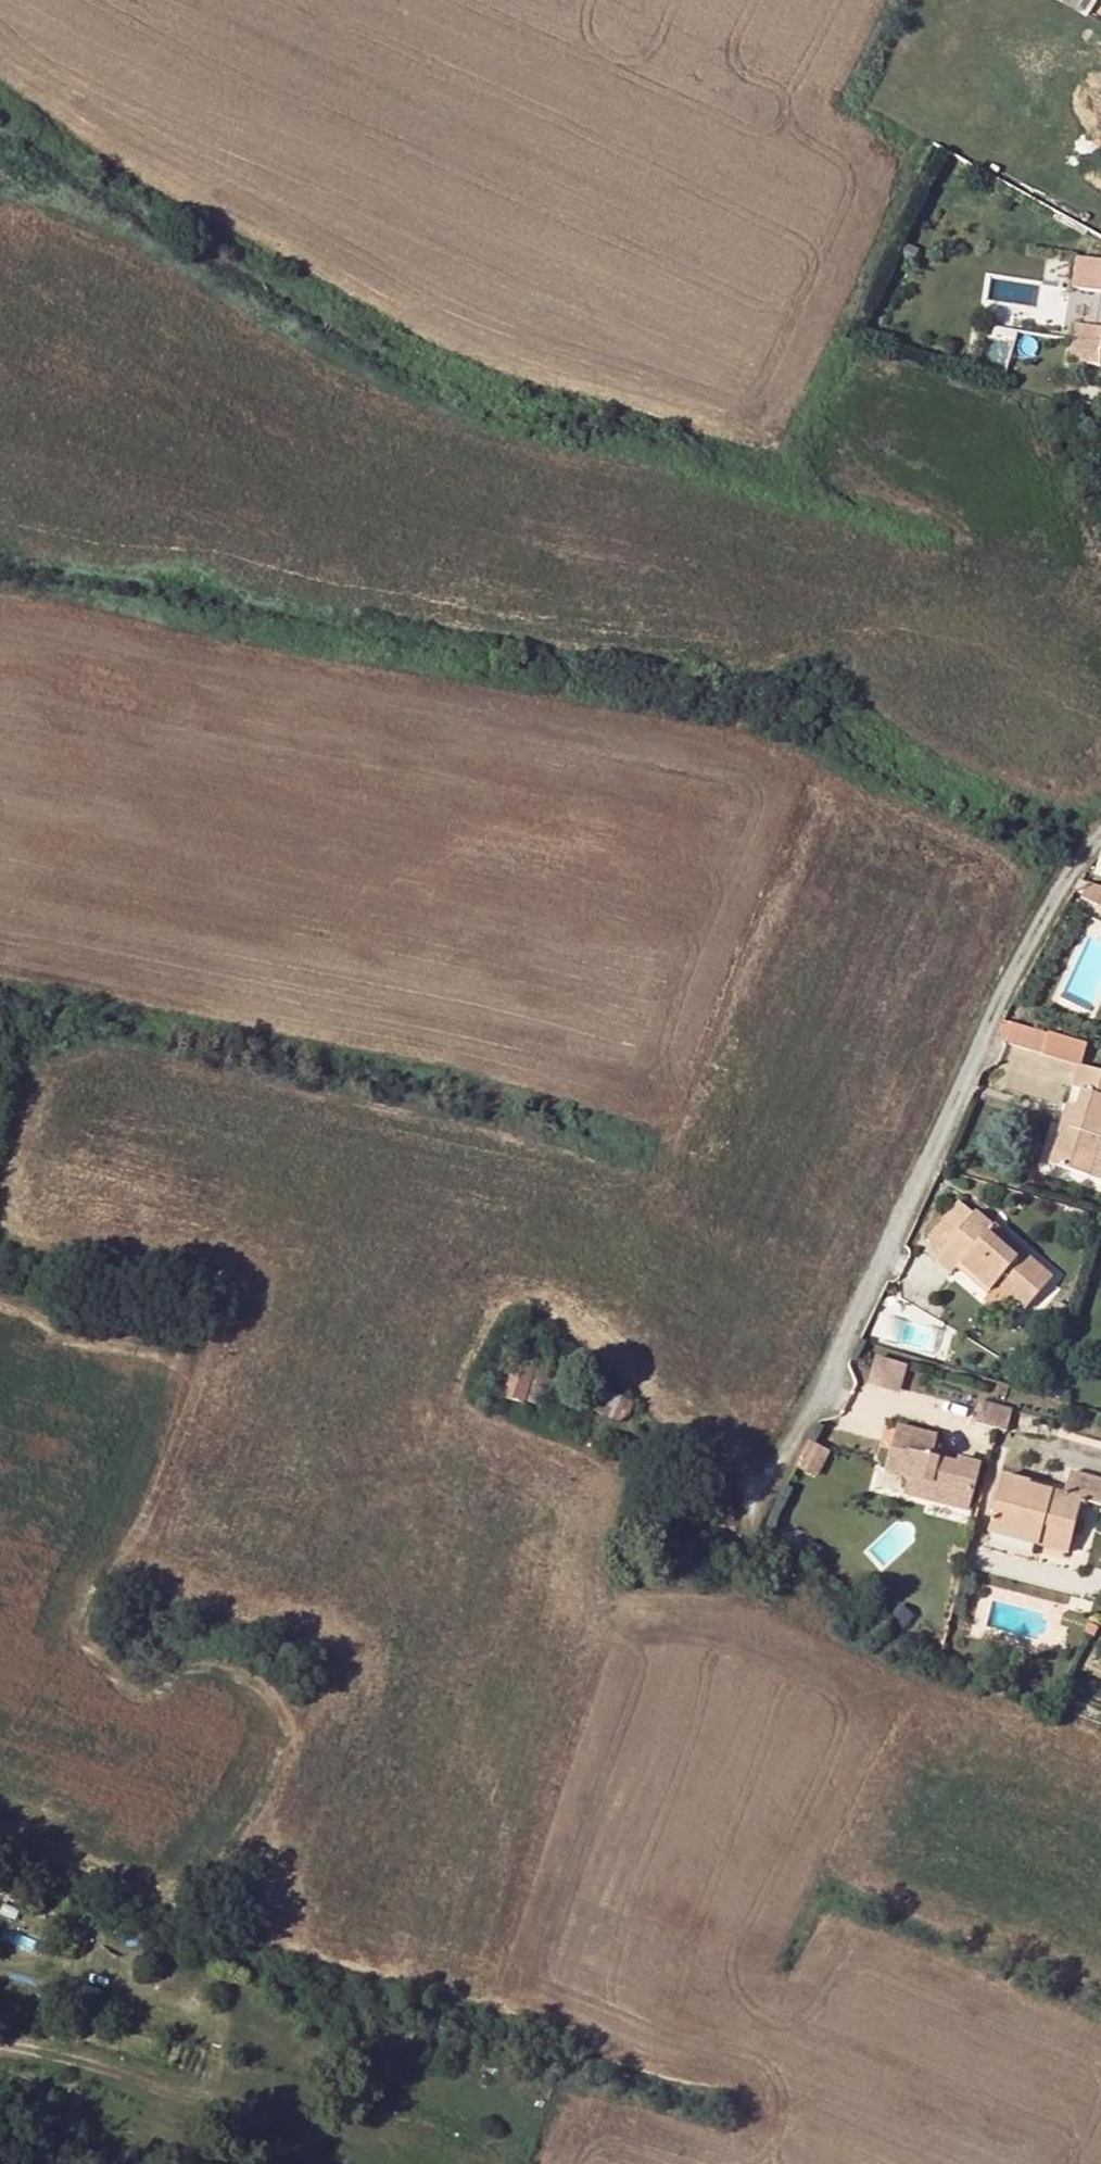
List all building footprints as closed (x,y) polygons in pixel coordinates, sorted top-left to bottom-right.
[(1100,342),(1094,342),(1089,373),(1094,374),(1096,367),(1100,367),(1100,333),(1100,342)] [(1042,1054),(1048,1035),(1003,1022),(1000,1031),(1004,1043),(1042,1054)] [(1100,1147),(1100,1073),(1078,1067),(1072,1088),(1081,1092),(1076,1109),(1070,1129),(1060,1126),(1048,1164),(1092,1177),(1100,1147)] [(1066,1106),(1060,1126),(1070,1129),(1076,1109),(1066,1106)] [(1092,1177),(1100,1180),(1100,1147),(1092,1177)] [(977,1211),(933,1261),(950,1275),(957,1266),(988,1292),(1000,1278),(1015,1291),(1009,1298),(1025,1311),(1053,1277),(1024,1252),(1018,1258),(1002,1243),(987,1231),(992,1225),(977,1211)] [(1007,1237),(1002,1243),(1018,1258),(1024,1252),(1007,1237)] [(873,1355),(866,1383),(899,1390),(905,1363),(873,1355)] [(520,1403),(530,1368),(509,1362),(499,1397),(520,1403)] [(1007,1432),(1012,1412),(994,1407),(988,1427),(1007,1432)] [(967,1511),(978,1462),(938,1453),(942,1433),(892,1421),(880,1470),(905,1475),(900,1495),(967,1511)] [(899,1493),(901,1475),(880,1472),(878,1490),(899,1493)] [(1070,1472),(1064,1495),(1029,1485),(1029,1483),(1002,1476),(988,1532),(1038,1545),(1043,1528),(1072,1536),(1081,1502),(1100,1507),(1100,1481),(1070,1472)] [(1067,1554),(1072,1536),(1043,1528),(1038,1545),(1067,1554)]
